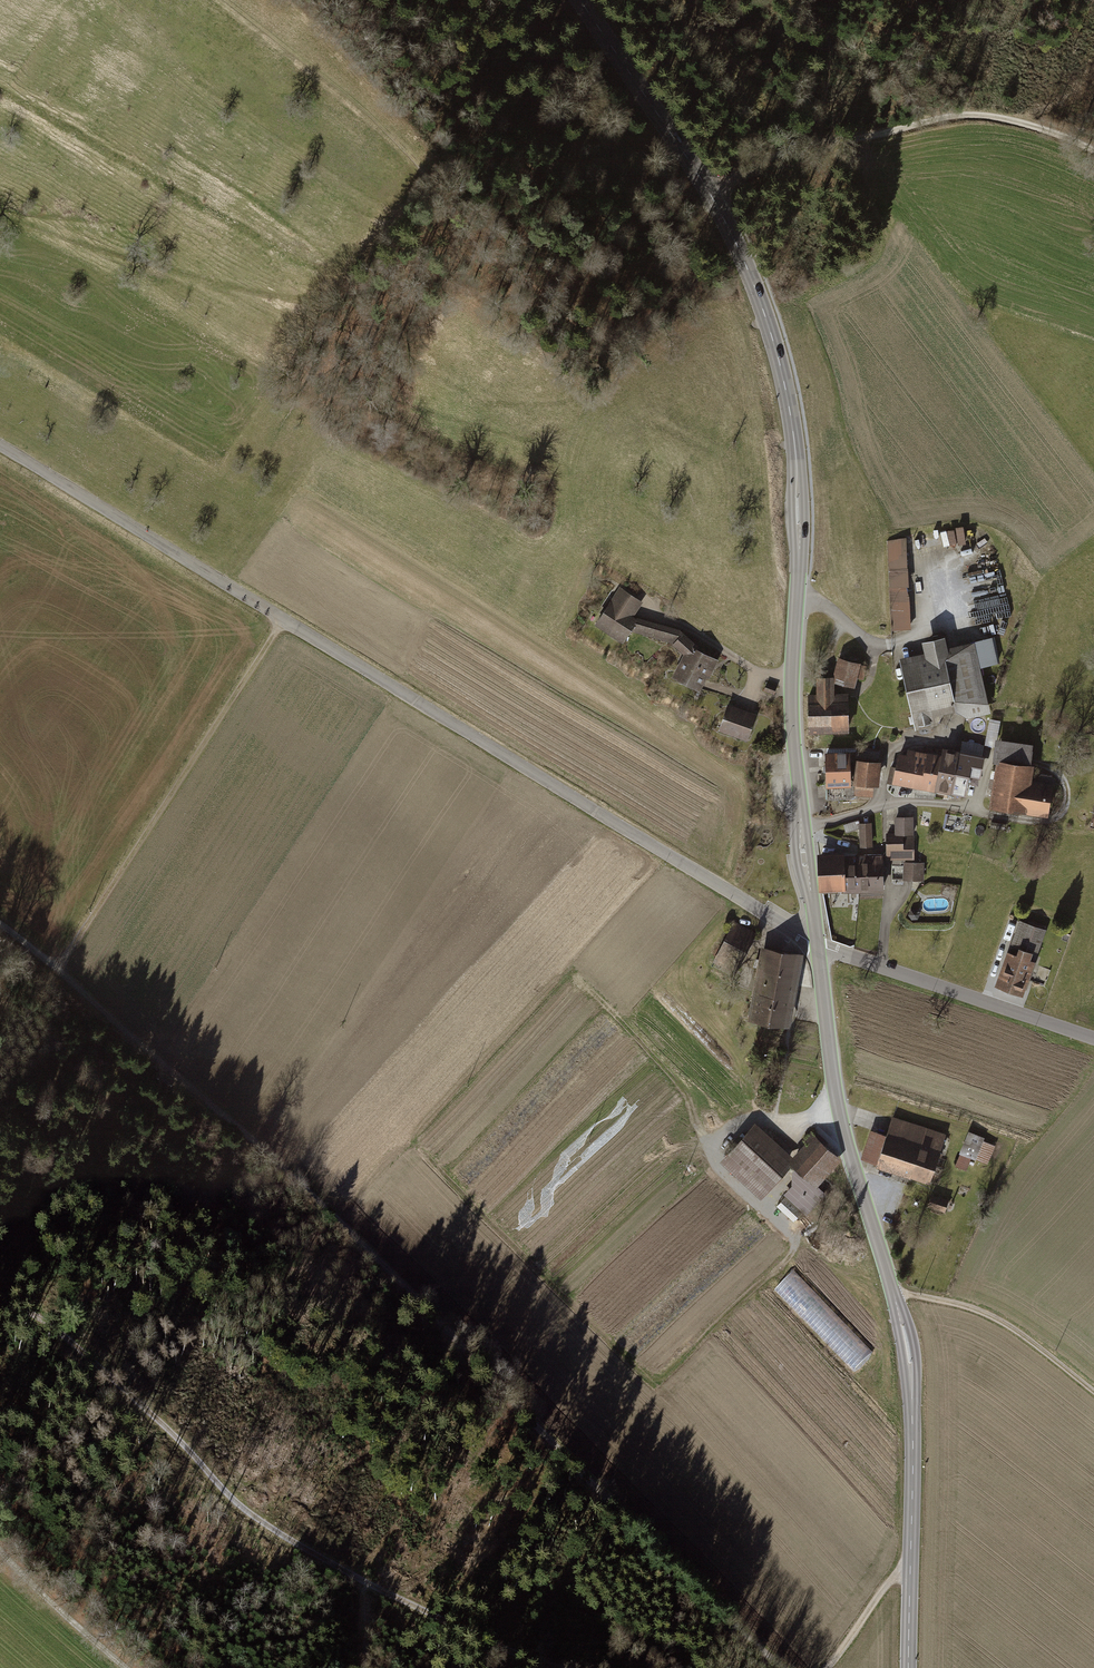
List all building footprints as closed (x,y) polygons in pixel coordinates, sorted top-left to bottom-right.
[(963,531),(943,529),(941,544),(955,546),(957,533),(963,534),(963,531)] [(925,533),(883,539),(890,630),(912,628),(910,569),(919,568),(917,555),(930,553),(925,533)] [(673,640),(680,630),(632,616),(641,602),(621,587),(598,621),(623,638),(629,628),(673,640)] [(701,650),(680,630),(673,640),(685,652),(674,673),(699,686),(703,676),(706,678),(717,660),(701,650)] [(923,655),(898,661),(913,731),(937,726),(935,717),(959,712),(961,720),(984,715),(974,669),(993,665),(988,642),(943,652),(941,640),(920,645),(923,655)] [(851,689),(853,668),(834,666),(831,686),(851,689)] [(776,686),(766,682),(764,688),(773,692),(776,686)] [(802,696),(803,735),(843,734),(842,697),(829,697),(829,685),(813,685),(813,695),(802,696)] [(724,708),(715,732),(743,742),(751,717),(724,708)] [(986,811),(1042,819),(1046,790),(1023,786),(1026,771),(1026,767),(1029,749),(992,744),(989,764),(993,766),(986,811)] [(905,760),(894,758),(889,786),(958,798),(961,779),(975,782),(979,759),(940,752),(938,759),(906,753),(905,760)] [(822,786),(845,786),(845,756),(822,756),(822,786)] [(853,787),(873,789),(875,766),(855,764),(853,787)] [(903,834),(913,834),(912,816),(895,817),(896,834),(903,834)] [(860,823),(861,846),(871,845),(870,823),(860,823)] [(887,857),(913,857),(913,837),(903,837),(903,834),(896,834),(887,834),(887,857)] [(861,888),(882,887),(881,855),(859,856),(861,888)] [(820,887),(845,886),(843,856),(819,857),(820,887)] [(845,889),(861,888),(859,856),(843,856),(845,886),(845,889)] [(904,879),(923,880),(924,862),(904,862),(904,879)] [(917,908),(910,908),(907,915),(911,919),(917,918),(920,913),(917,908)] [(994,989),(1020,998),(1044,932),(1018,923),(994,989)] [(750,1018),(764,1020),(776,951),(762,948),(750,1018)] [(764,1020),(788,1024),(801,955),(776,951),(764,1020)] [(874,1166),(923,1185),(941,1139),(892,1120),(874,1166)] [(794,1168),(814,1188),(817,1185),(838,1162),(811,1137),(789,1161),(752,1127),(719,1162),(758,1198),(789,1164),(794,1168)] [(968,1131),(960,1153),(989,1163),(997,1141),(968,1131)] [(814,1188),(794,1168),(791,1171),(791,1185),(783,1194),(806,1215),(826,1193),(817,1185),(814,1188)] [(933,1192),(928,1205),(945,1211),(950,1199),(933,1192)] [(784,1197),(776,1207),(793,1221),(801,1211),(784,1197)] [(877,1357),(791,1266),(771,1285),(858,1375),(877,1357)]
